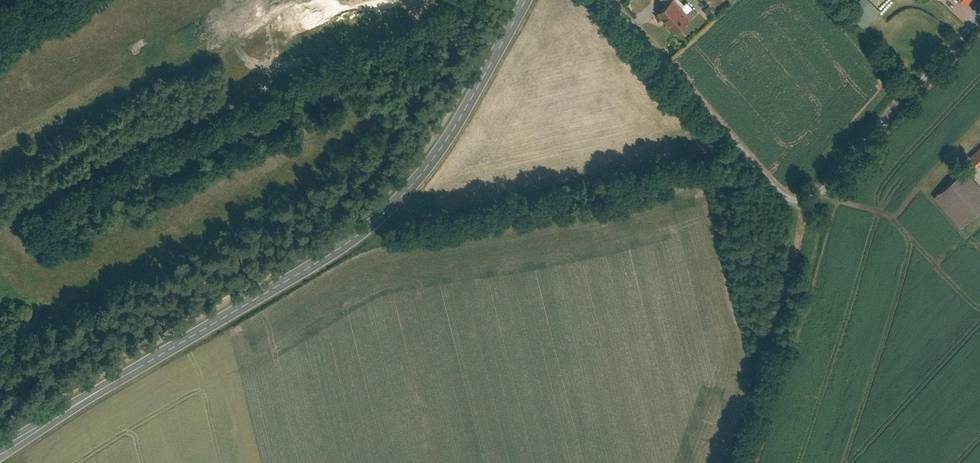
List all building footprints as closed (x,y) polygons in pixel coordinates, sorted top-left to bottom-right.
[(658,15),(675,33),(696,12),(687,3),(683,6),(677,0),(673,0),(667,6),(658,15)] [(969,156),(978,167),(979,166),(979,147),(969,156)] [(932,197),(959,228),(979,210),(979,188),(965,169),(932,197)]
